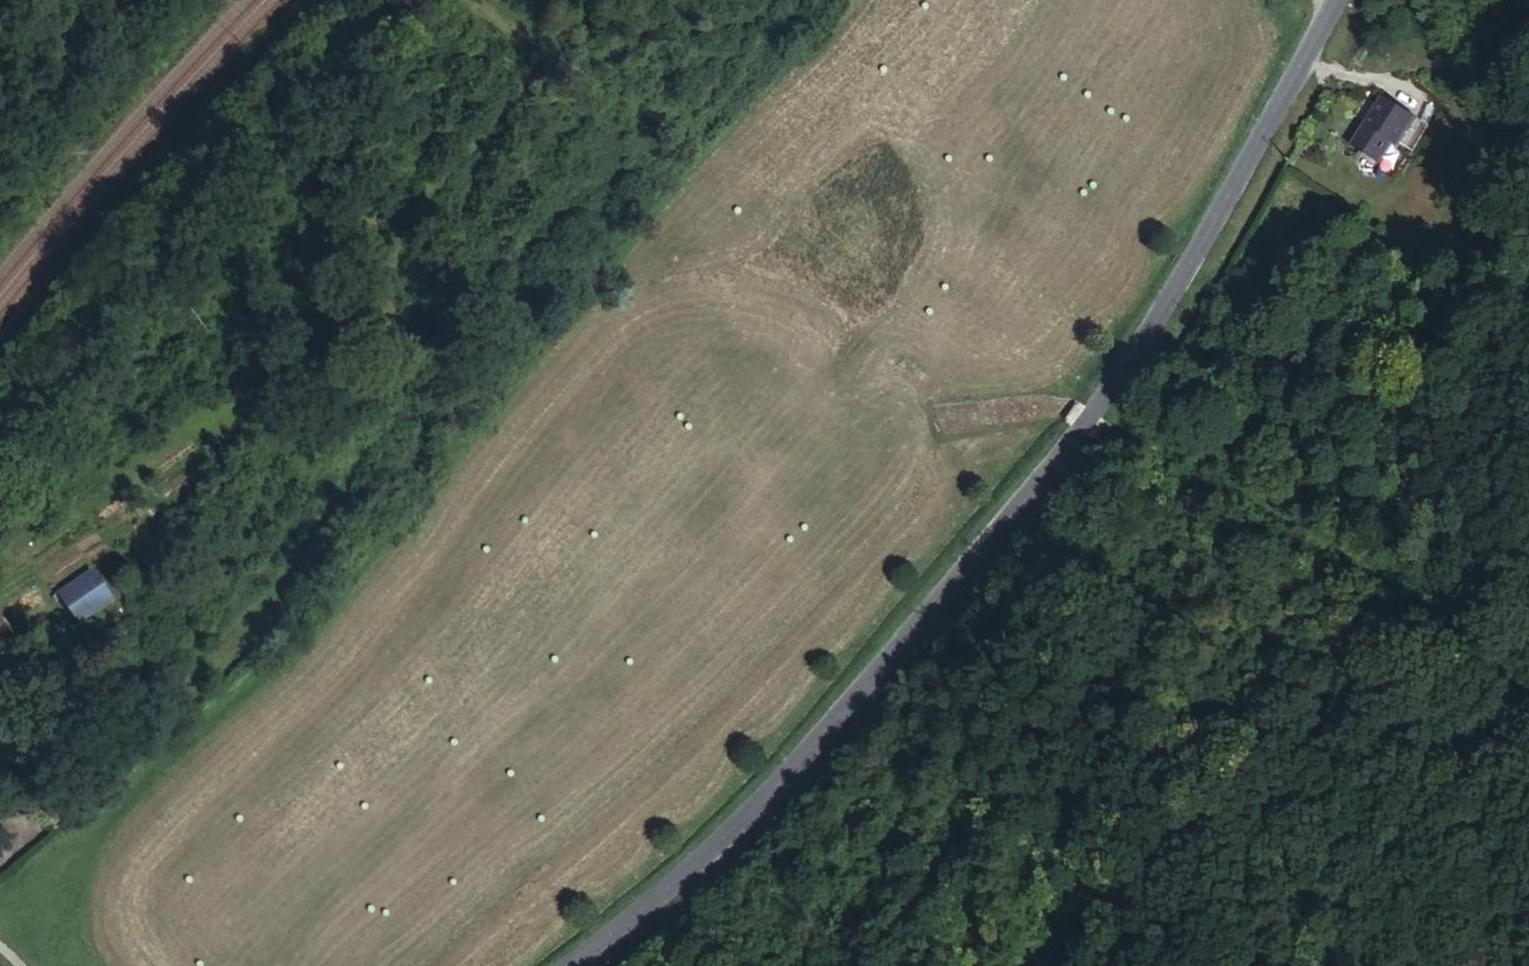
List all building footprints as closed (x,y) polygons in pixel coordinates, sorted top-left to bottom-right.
[(1380,92),(1349,142),(1383,163),(1414,112),(1380,92)] [(55,588),(75,622),(113,599),(93,565),(55,588)]
